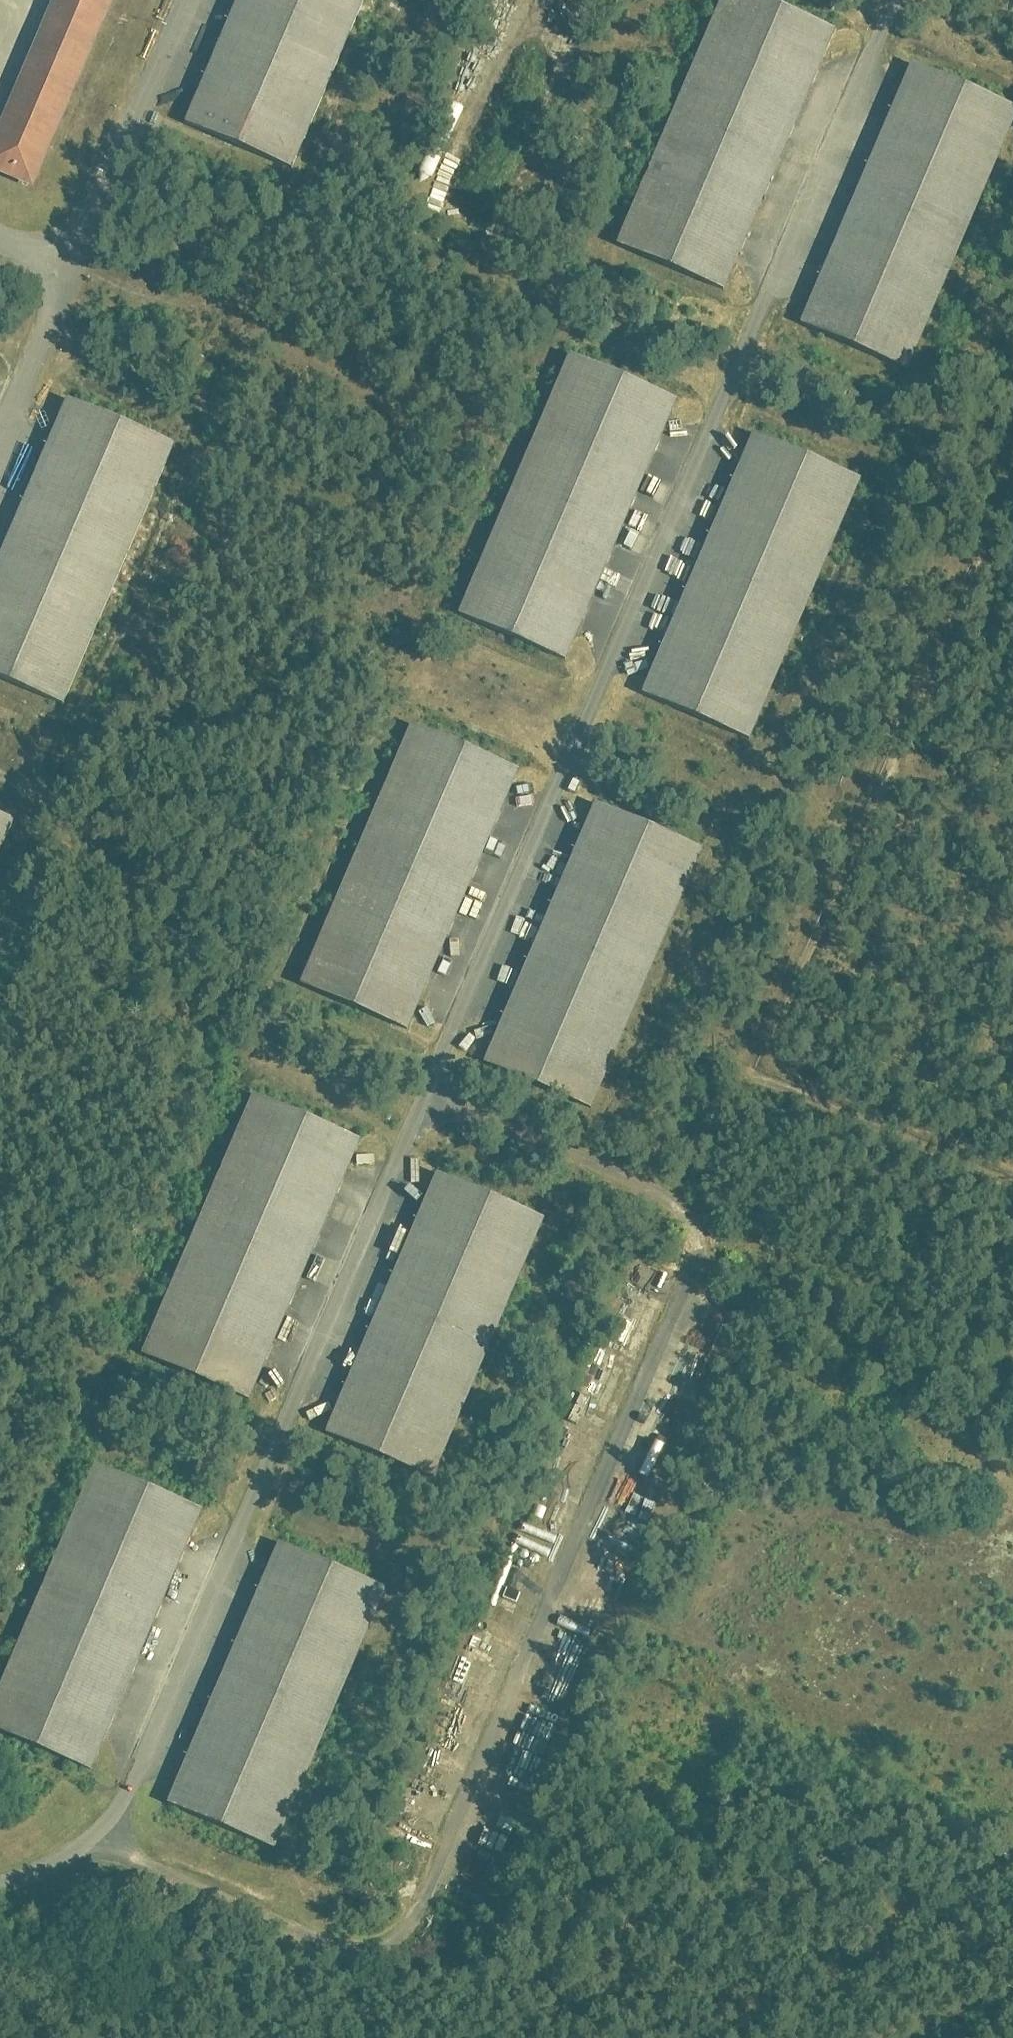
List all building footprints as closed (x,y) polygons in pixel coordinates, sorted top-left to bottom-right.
[(26,190),(103,0),(44,0),(0,107),(0,179),(26,190)] [(175,134),(289,181),(363,0),(229,0),(175,134)] [(727,296),(834,37),(743,0),(714,0),(611,248),(727,296)] [(917,376),(1012,131),(1012,113),(903,70),(801,331),(917,376)] [(457,622),(559,667),(673,404),(571,360),(457,622)] [(60,708),(170,447),(58,400),(0,537),(0,683),(60,708)] [(637,702),(750,749),(861,484),(748,437),(637,702)] [(297,985),(401,1032),(518,770),(413,724),(297,985)] [(484,1063),(596,1110),(704,856),(591,809),(484,1063)] [(17,821),(0,814),(0,862),(17,821)] [(132,1366),(244,1414),(358,1145),(245,1097),(132,1366)] [(320,1435),(438,1482),(542,1224),(424,1176),(320,1435)] [(88,1770),(201,1516),(92,1468),(0,1674),(0,1731),(88,1770)] [(164,1802),(280,1852),(391,1595),(275,1545),(164,1802)]
